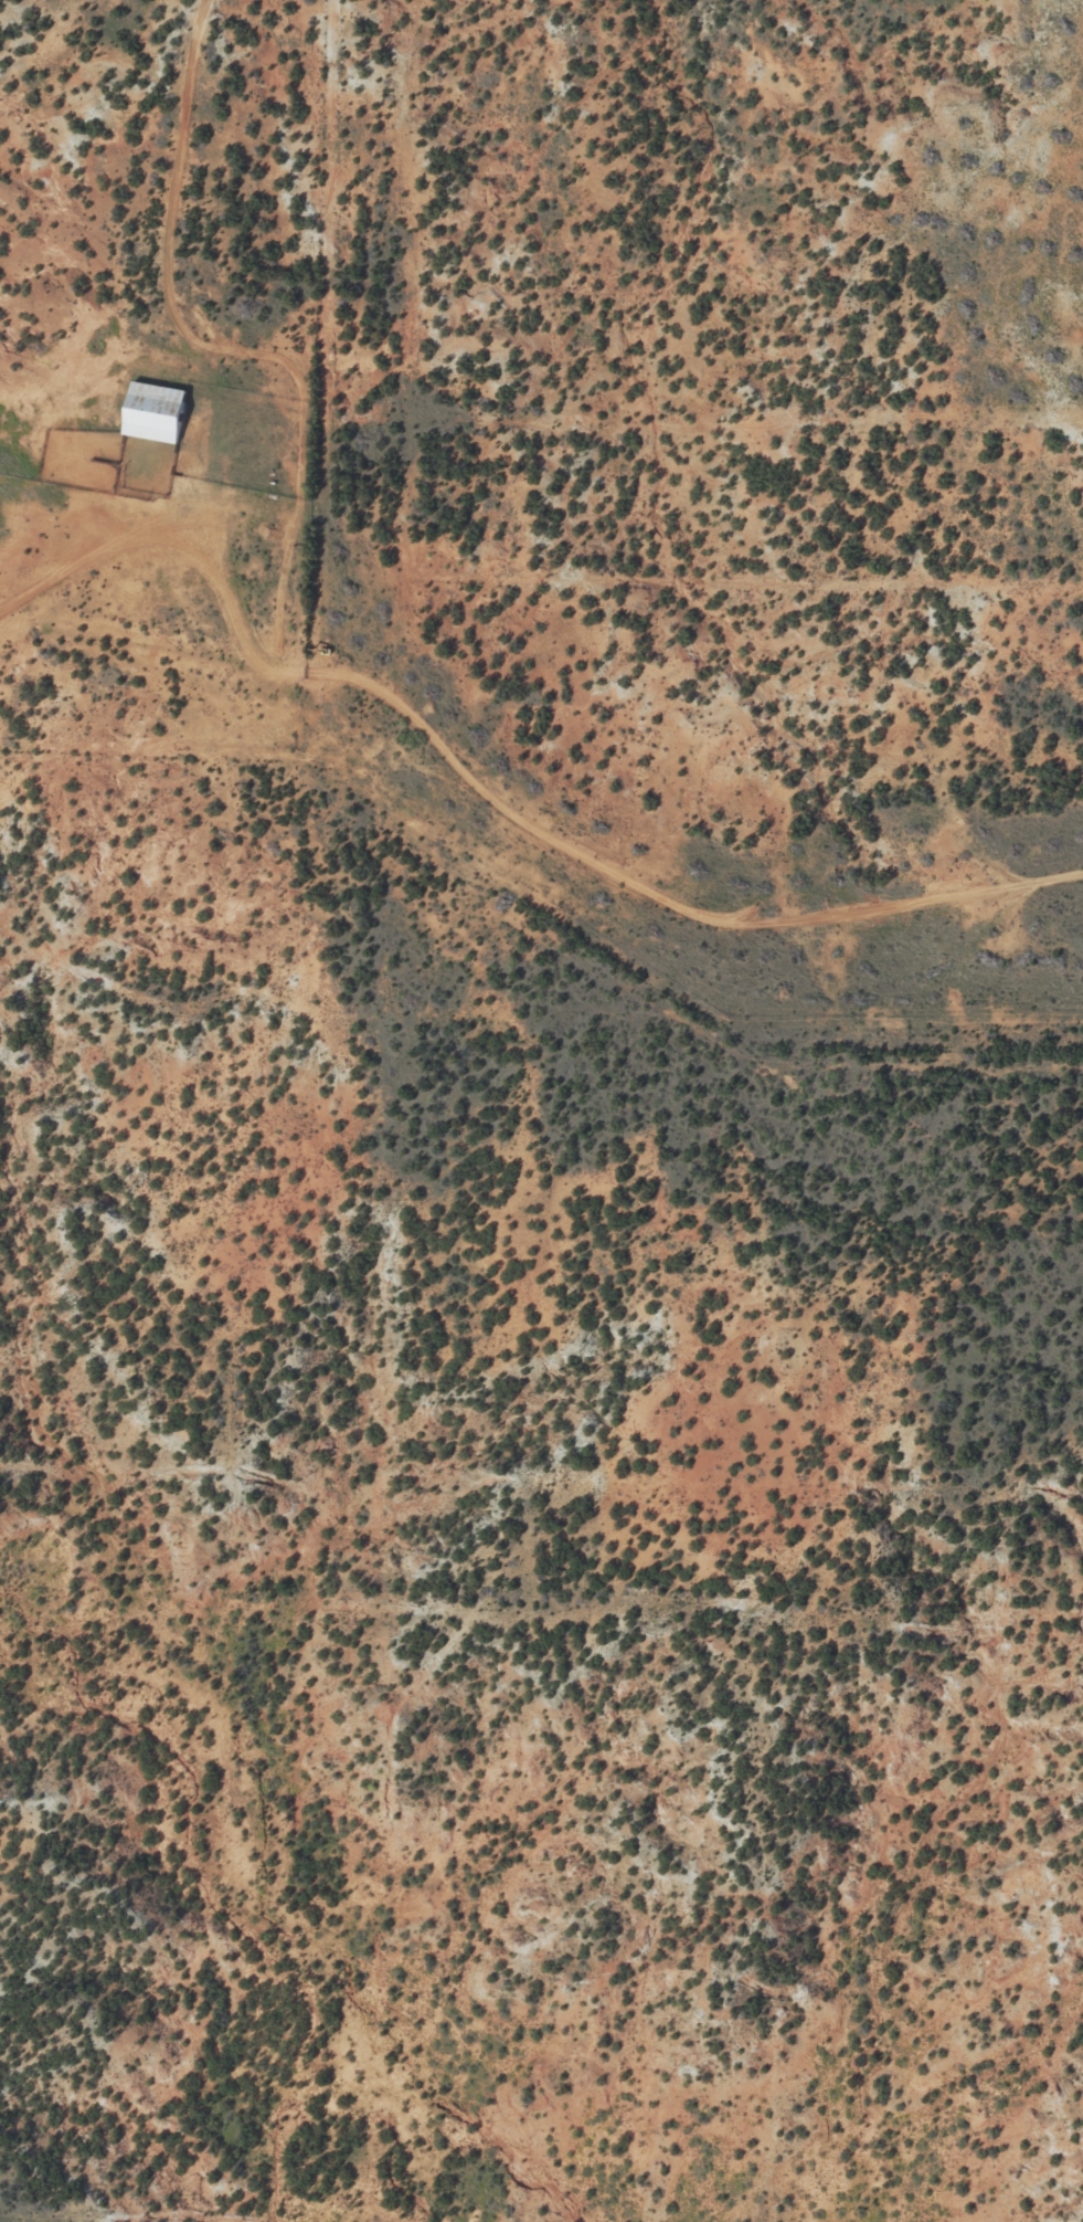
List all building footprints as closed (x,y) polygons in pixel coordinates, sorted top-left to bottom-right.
[(130,382),(122,436),(183,445),(190,390),(130,382)]
